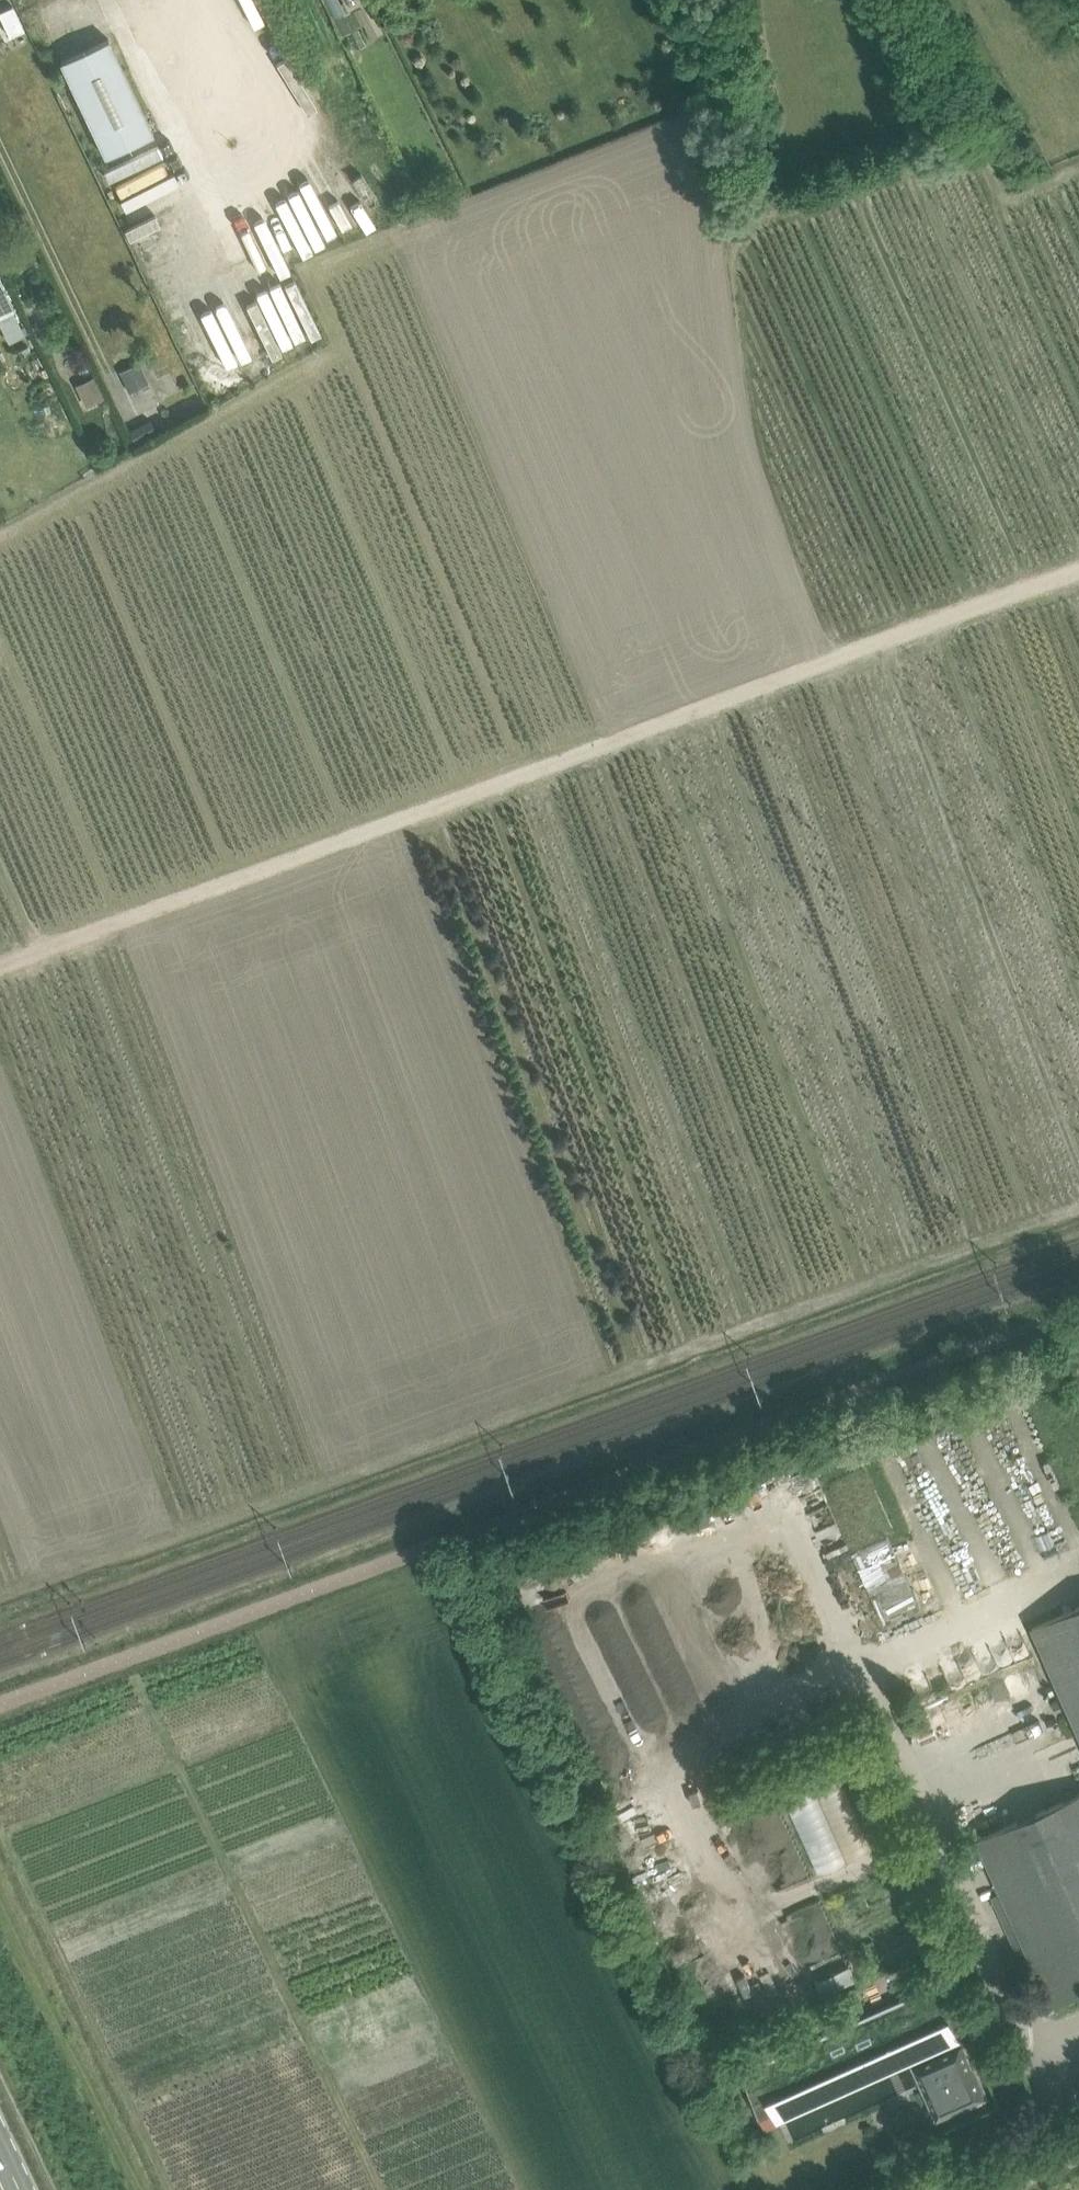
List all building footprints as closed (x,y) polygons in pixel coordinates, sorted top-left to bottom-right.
[(8,27),(12,36),(26,30),(13,0),(0,5),(0,30),(8,27)] [(107,42),(58,65),(103,160),(152,136),(107,42)] [(2,325),(17,317),(14,310),(16,309),(0,276),(0,322),(2,325)] [(248,302),(270,355),(311,338),(304,322),(310,319),(295,283),(248,302)] [(139,362),(120,371),(130,392),(149,382),(139,362)] [(84,405),(105,398),(98,375),(77,381),(84,405)] [(882,1619),(919,1603),(890,1533),(853,1548),(882,1619)] [(573,1615),(592,1617),(595,1593),(577,1590),(573,1615)] [(1033,1626),(1078,1729),(1078,1605),(1033,1626)] [(858,1822),(839,1762),(781,1780),(807,1861),(860,1844),(858,1837),(856,1837),(852,1824),(858,1822)] [(978,1838),(1051,2002),(1078,1990),(1078,1794),(978,1838)] [(784,1916),(818,1982),(852,1965),(818,1899),(784,1916)] [(963,2011),(948,1977),(897,2000),(900,2007),(878,2017),(875,2010),(741,2070),(756,2104),(769,2098),(777,2118),(916,2056),(919,2061),(913,2064),(937,2118),(966,2105),(966,2107),(988,2097),(978,2075),(974,2076),(970,2068),(972,2067),(961,2042),(955,2045),(953,2040),(959,2037),(950,2017),(963,2011)]
